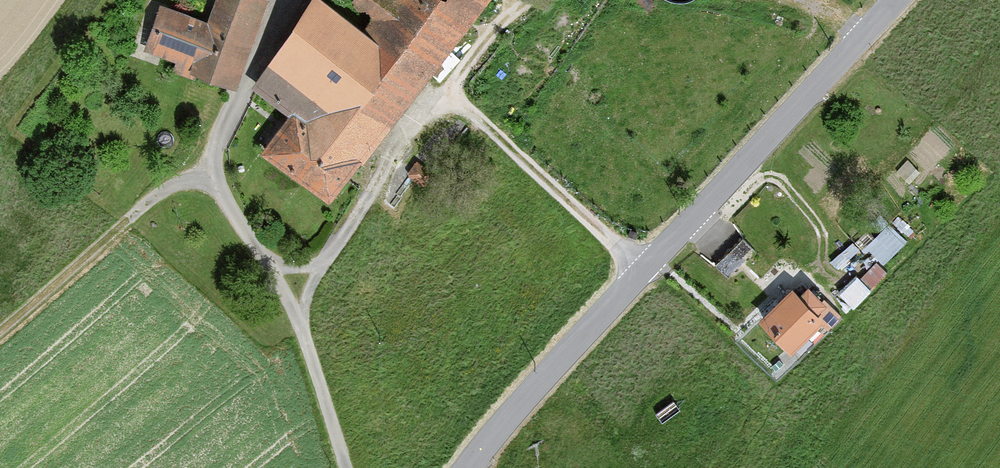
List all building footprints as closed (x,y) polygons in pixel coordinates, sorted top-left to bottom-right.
[(264,0),(215,0),(207,22),(160,5),(145,48),(177,59),(173,69),(195,77),(197,72),(235,85),(264,0)] [(423,76),(361,29),(324,0),(306,0),(257,89),(289,114),(262,150),(327,200),(423,76)] [(482,0),(358,0),(357,1),(373,14),(361,29),(423,76),(482,0)] [(867,242),(885,261),(910,237),(891,219),(867,242)] [(742,237),(715,264),(738,288),(765,261),(742,237)] [(862,273),(875,284),(891,267),(878,255),(862,273)] [(841,287),(857,302),(873,285),(857,270),(841,287)] [(799,294),(790,285),(758,317),(791,350),(823,318),(815,310),(824,301),(808,285),(799,294)]
